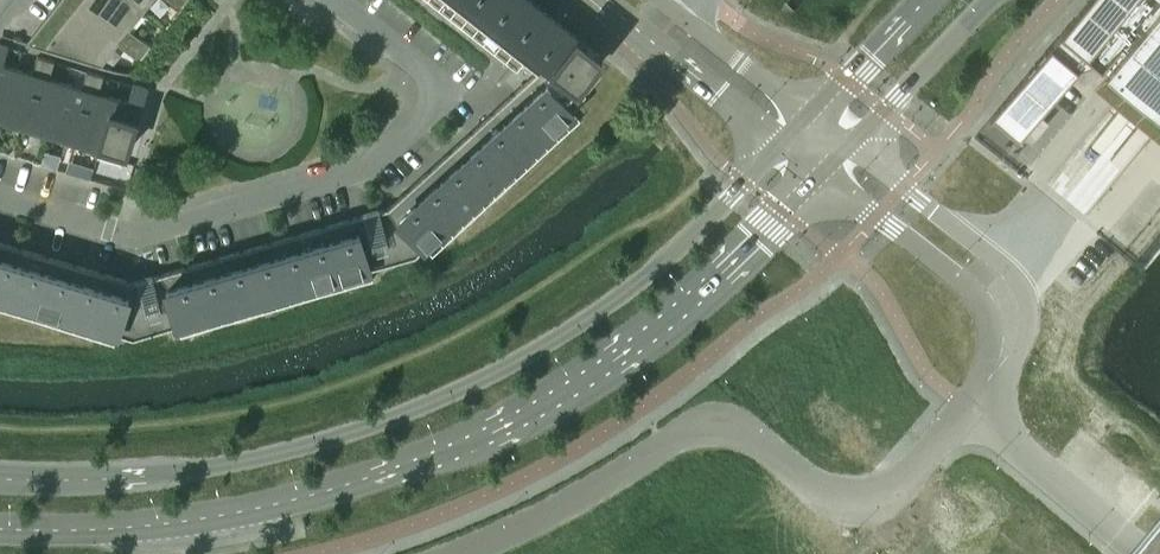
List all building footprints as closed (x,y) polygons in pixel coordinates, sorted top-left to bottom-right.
[(133,338),(415,255),(573,111),(565,102),(602,56),(531,0),(445,0),(536,72),(388,207),(134,282),(0,242),(0,298),(133,338)] [(144,10),(131,0),(65,0),(64,1),(140,60),(151,47),(129,29),(144,10)] [(144,10),(152,0),(131,0),(144,10)] [(181,9),(188,0),(170,0),(181,9)] [(1159,115),(1159,0),(1088,0),(990,118),(991,119),(993,117),(1017,137),(1015,139),(1017,140),(1079,66),(1094,60),(1102,67),(1102,66),(1159,115)] [(31,43),(2,34),(2,36),(129,74),(130,72),(101,64),(117,44),(139,61),(140,60),(64,1),(31,43)] [(0,44),(0,115),(2,115),(16,68),(0,63),(5,46),(0,44)] [(32,72),(16,68),(2,115),(27,123),(46,58),(37,55),(32,72)] [(49,77),(54,61),(46,58),(27,123),(51,130),(66,82),(49,77)] [(86,70),(81,87),(66,82),(51,130),(76,137),(95,73),(86,70)] [(104,75),(95,73),(76,137),(99,144),(96,155),(97,155),(115,97),(99,92),(104,75)] [(130,102),(115,97),(97,155),(123,163),(145,88),(135,85),(130,102)]
